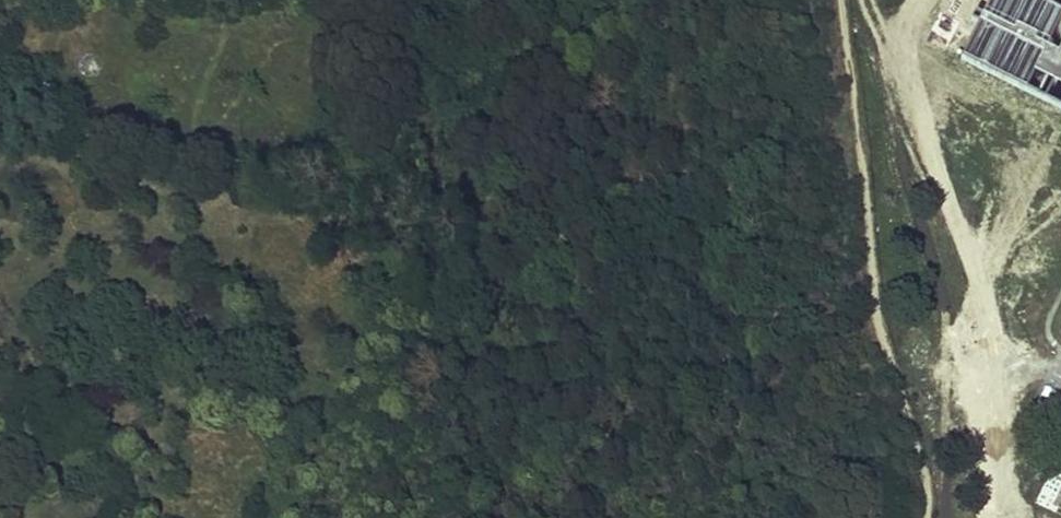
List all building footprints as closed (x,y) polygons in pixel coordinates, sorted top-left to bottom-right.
[(981,17),(974,14),(970,21),(977,25),(959,60),(1060,111),(1060,0),(989,0),(981,17)]
